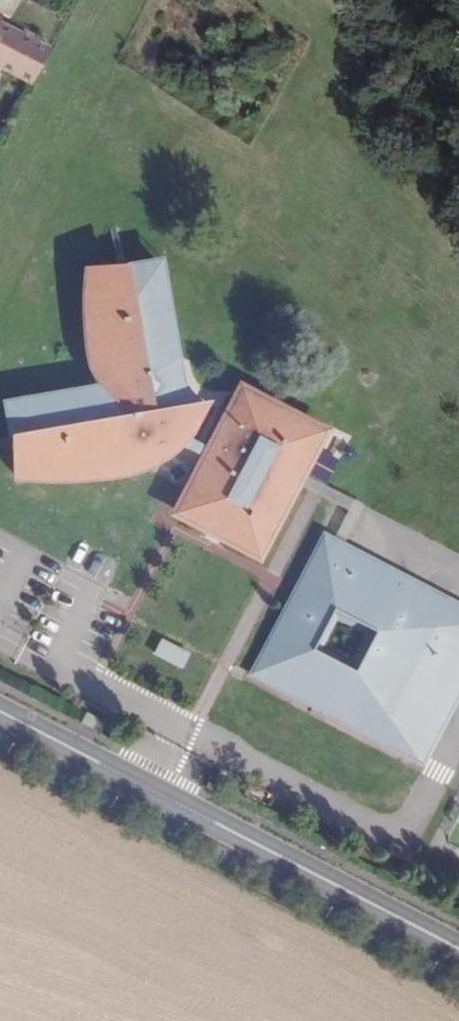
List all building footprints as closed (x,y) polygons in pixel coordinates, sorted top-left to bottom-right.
[(49,49),(0,24),(0,68),(31,84),(49,49)] [(174,256),(92,268),(91,303),(94,332),(97,366),(105,384),(13,404),(20,483),(85,482),(138,476),(175,462),(204,438),(226,390),(195,396),(174,256)] [(336,429),(248,379),(177,518),(268,564),(336,429)] [(247,675),(424,767),(458,699),(458,678),(420,754),(260,670),(326,544),(458,614),(458,603),(322,531),(247,675)] [(260,670),(385,736),(400,708),(434,726),(458,680),(454,678),(458,668),(458,614),(326,544),(260,670)] [(182,669),(189,652),(158,638),(150,655),(182,669)] [(400,708),(385,736),(420,754),(434,726),(400,708)]
